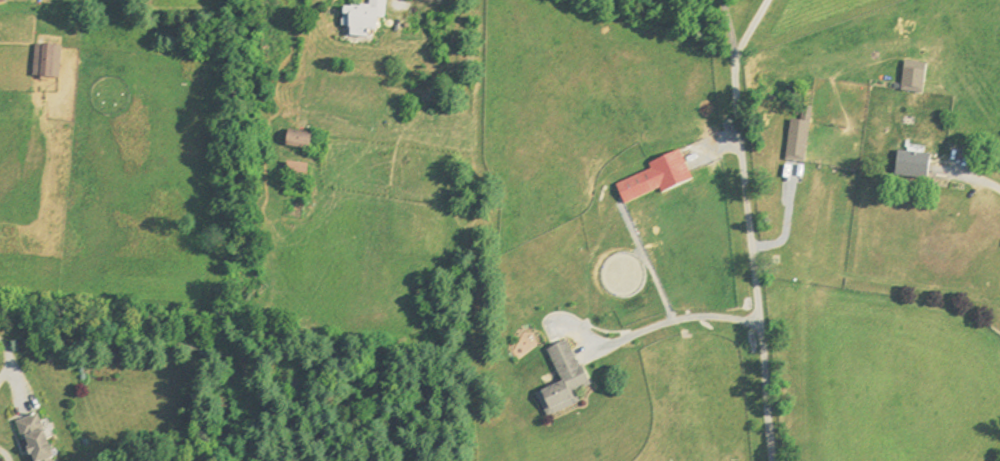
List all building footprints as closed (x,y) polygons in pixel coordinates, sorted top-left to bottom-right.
[(374,39),(376,13),(384,14),(385,0),(369,0),(368,9),(344,7),(342,29),(348,30),(347,37),(374,39)] [(60,48),(32,47),(31,79),(58,81),(60,48)] [(921,96),(925,66),(902,64),(899,94),(921,96)] [(801,122),(809,122),(808,109),(800,110),(801,122)] [(803,166),(807,124),(788,122),(783,164),(803,166)] [(307,152),(310,139),(286,134),(284,148),(307,152)] [(623,208),(690,183),(679,154),(647,165),(650,172),(615,185),(623,208)] [(925,185),(928,158),(898,155),(895,182),(925,185)] [(283,182),(304,185),(307,167),(285,164),(283,182)] [(545,417),(581,403),(576,391),(586,387),(568,340),(546,349),(559,383),(535,392),(545,417)] [(28,460),(51,460),(37,415),(16,421),(28,460)]
